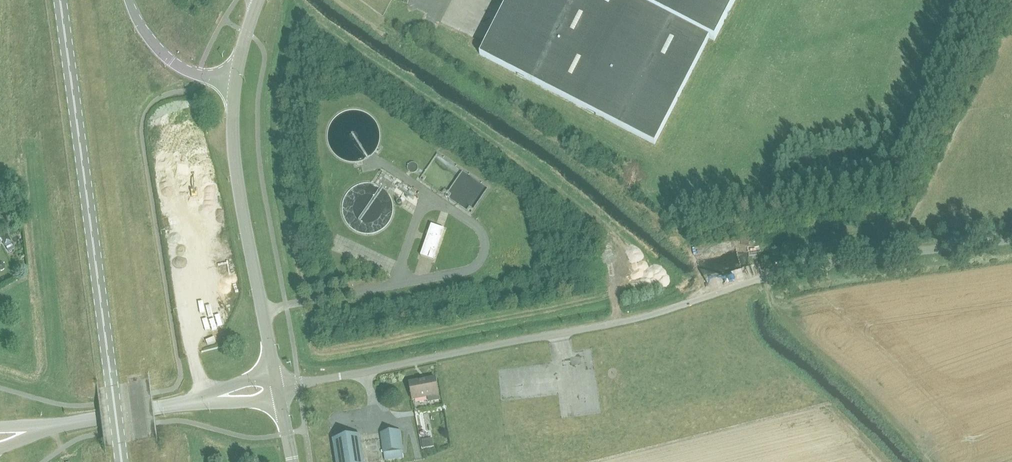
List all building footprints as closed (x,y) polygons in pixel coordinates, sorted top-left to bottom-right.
[(480,55),(655,145),(710,38),(715,41),(736,0),(508,0),(480,55)] [(438,226),(443,214),(435,211),(431,223),(438,226)] [(425,242),(421,256),(434,261),(434,260),(445,229),(431,225),(430,230),(428,230),(427,229),(425,233),(428,234),(428,235),(426,241),(426,242),(425,242)] [(8,234),(0,238),(5,247),(12,243),(8,234)] [(424,380),(409,383),(413,400),(427,398),(430,397),(431,403),(439,401),(438,396),(439,396),(435,378),(427,379),(427,380),(425,381),(424,380)] [(403,451),(401,431),(381,434),(384,453),(385,461),(404,458),(403,451)] [(361,436),(333,440),(337,461),(365,461),(361,436)] [(432,439),(422,441),(423,449),(433,447),(432,439)]
